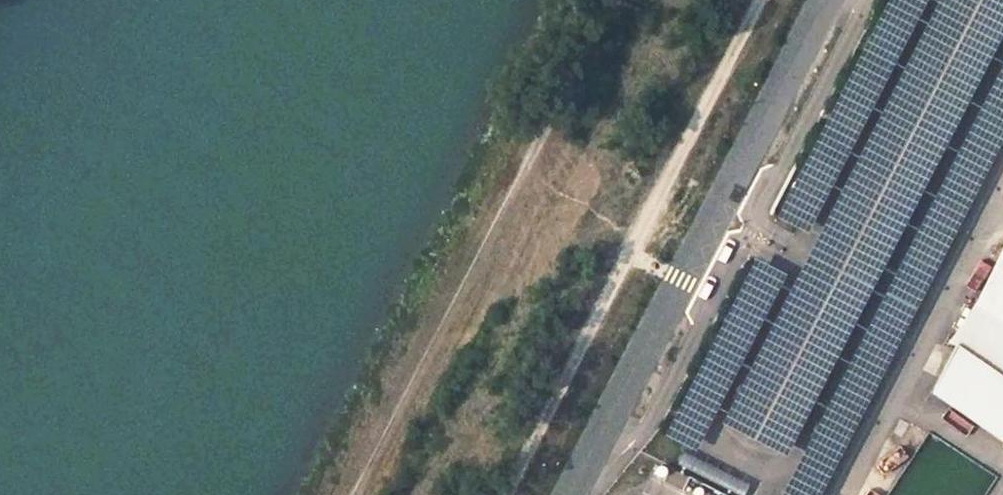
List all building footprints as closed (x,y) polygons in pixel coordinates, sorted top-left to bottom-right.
[(1002,440),(1002,249),(979,299),(951,338),(958,344),(935,391),(1002,440)]
